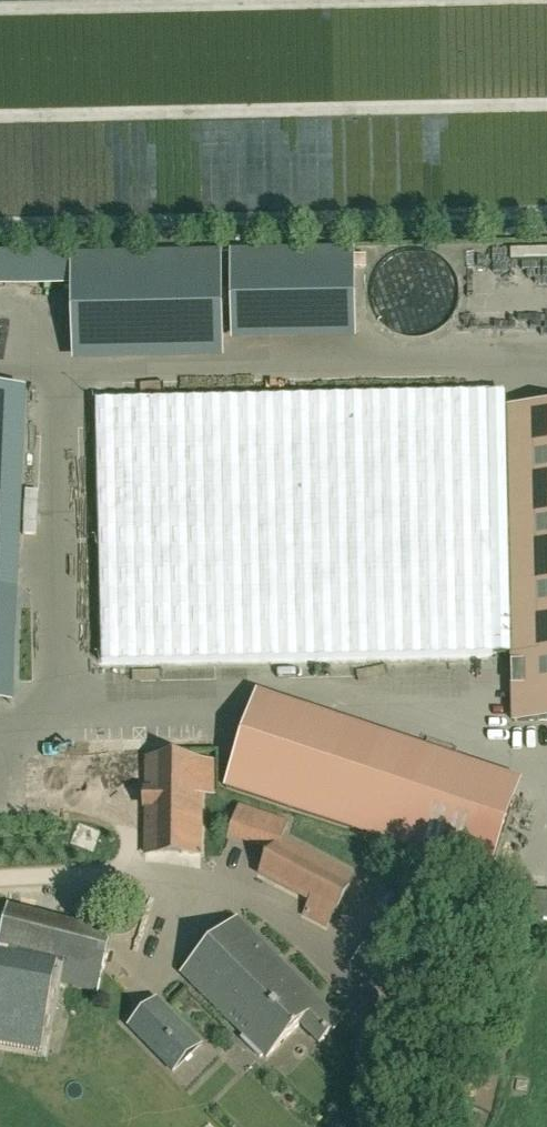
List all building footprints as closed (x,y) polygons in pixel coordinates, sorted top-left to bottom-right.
[(382,321),(392,330),(405,335),(420,336),(434,332),(446,323),(454,312),(458,298),(458,284),(453,271),(445,261),(434,253),(421,249),(407,249),(394,254),(384,262),(376,272),(372,284),(371,298),(375,310),(382,321)] [(74,287),(74,258),(72,251),(0,253),(0,288),(74,287)] [(352,252),(232,256),(234,344),(355,340),(352,252)] [(74,287),(75,359),(221,357),(220,256),(74,258),(74,287)] [(470,394),(97,401),(102,664),(513,655),(515,722),(546,722),(546,408),(471,410),(470,394)] [(13,682),(24,413),(0,412),(0,681),(13,682)] [(489,876),(514,800),(251,712),(226,788),(489,876)] [(102,744),(104,790),(143,788),(141,742),(102,744)] [(147,761),(146,853),(165,854),(181,854),(200,854),(201,795),(202,762),(147,761)] [(76,776),(75,791),(102,793),(103,778),(76,776)] [(227,836),(275,852),(281,839),(282,840),(288,822),(238,805),(227,836)] [(282,840),(281,839),(275,852),(263,874),(312,900),(304,915),(326,926),(352,877),(282,840)] [(537,894),(538,920),(546,920),(546,893),(537,894)] [(260,1058),(263,1055),(267,1058),(301,1024),(319,1042),(340,1021),(239,920),(183,975),(244,1036),(240,1039),(260,1058)] [(0,952),(0,1042),(39,1049),(51,982),(53,962),(0,952)] [(157,1000),(129,1027),(173,1072),(201,1045),(157,1000)] [(480,1074),(460,1067),(449,1100),(469,1106),(480,1074)]
